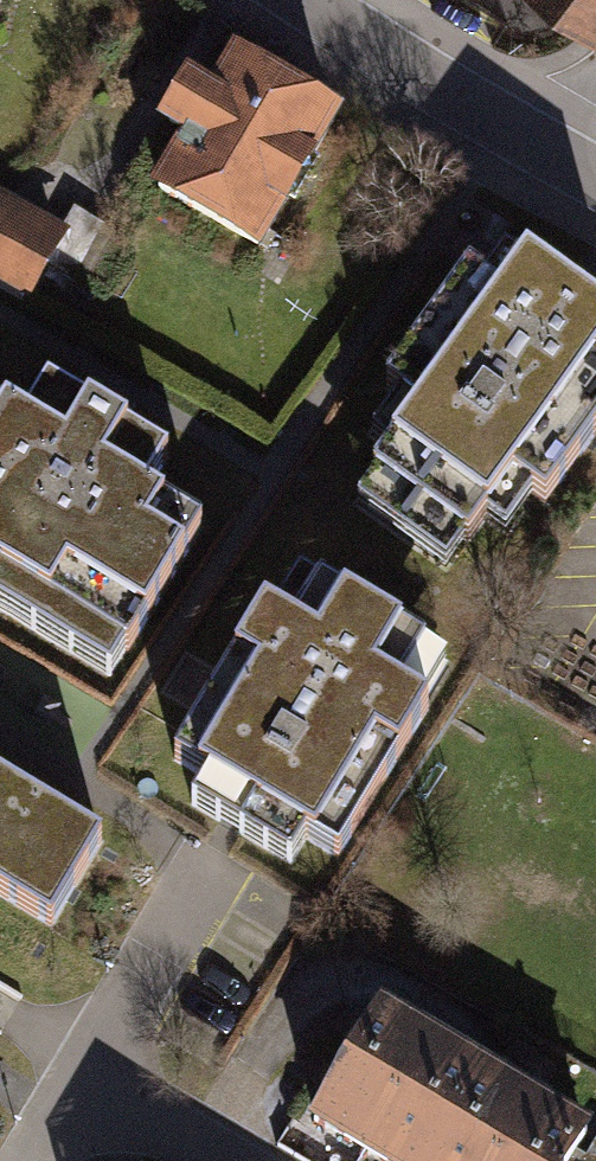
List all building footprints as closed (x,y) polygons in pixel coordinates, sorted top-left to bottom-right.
[(581,26),(595,7),(595,0),(546,0),(581,26)] [(178,138),(147,191),(246,249),(323,119),(224,61),(200,102),(178,89),(157,125),(178,138)] [(12,300),(33,264),(66,282),(95,230),(63,212),(47,239),(0,212),(0,293),(12,300)] [(407,411),(362,473),(457,542),(502,479),(534,502),(595,416),(595,372),(585,364),(595,350),(595,319),(516,261),(491,295),(459,271),(374,388),(407,411)] [(117,651),(192,528),(134,493),(157,455),(37,382),(14,420),(0,412),(0,580),(117,651)] [(281,864),(296,839),(327,857),(417,707),(389,690),(415,646),(309,583),(282,626),(253,609),(164,758),(197,778),(181,805),(281,864)] [(377,614),(434,643),(449,613),(392,585),(377,614)] [(41,924),(90,841),(0,787),(0,899),(41,924)] [(421,1040),(369,1009),(303,1120),(354,1151),(421,1040)] [(421,1040),(354,1151),(371,1160),(418,1160),(472,1071),(421,1040)] [(472,1071),(418,1160),(488,1160),(524,1102),(472,1071)] [(565,1150),(576,1133),(524,1102),(488,1160),(595,1160),(595,1143),(588,1138),(576,1157),(565,1150)]
